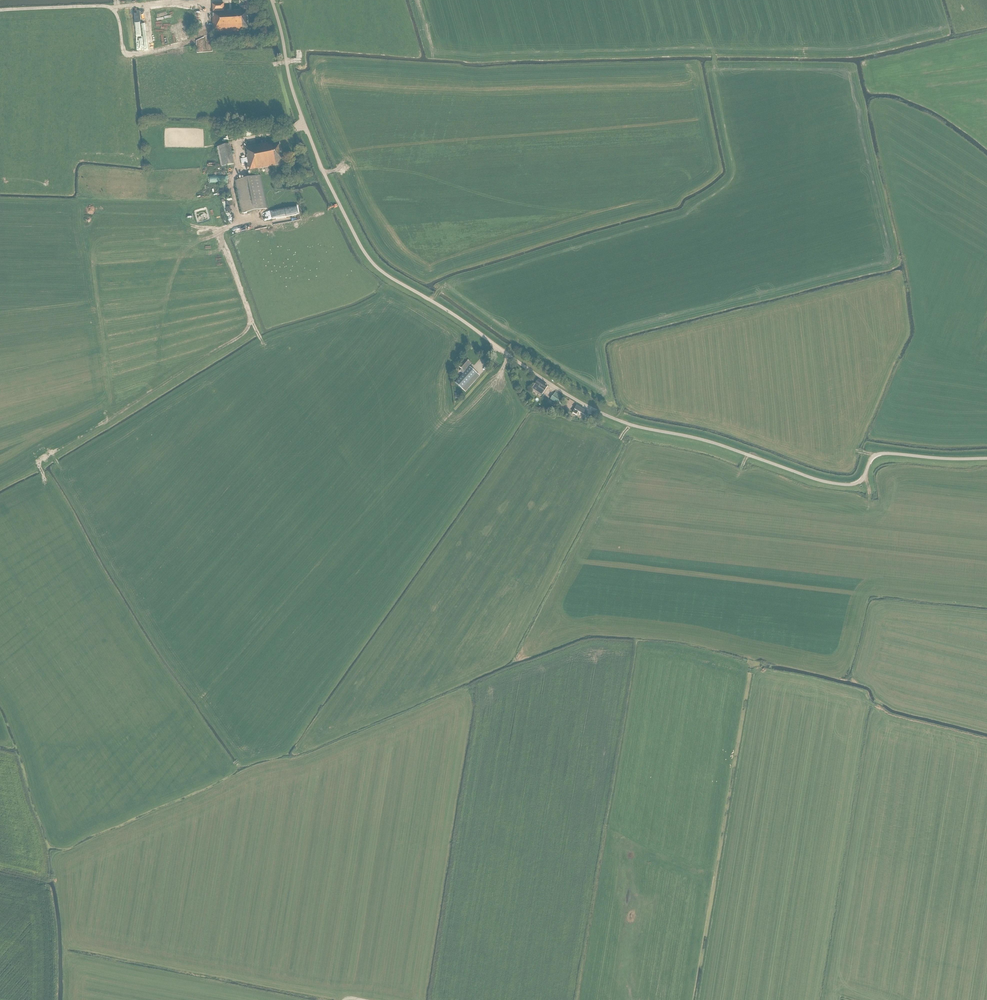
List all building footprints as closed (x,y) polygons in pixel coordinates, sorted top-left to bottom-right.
[(213,33),(249,31),(247,7),(241,7),(241,12),(235,12),(235,11),(224,12),(224,4),(212,5),(213,33)] [(258,169),(284,164),(279,143),(274,144),(268,146),(268,143),(246,147),(248,155),(246,155),(248,163),(246,163),(247,166),(249,166),(250,171),(251,178),(235,181),(242,213),(266,208),(260,176),(259,176),(258,169)] [(228,165),(233,164),(234,164),(230,144),(217,147),(221,167),(228,165)] [(301,218),(298,204),(288,206),(290,214),(285,215),(287,221),(301,218)] [(207,206),(195,209),(199,222),(211,218),(207,206)] [(456,383),(462,389),(476,373),(469,366),(471,364),(466,360),(459,367),(462,369),(460,371),(463,374),(456,383)] [(547,386),(538,380),(532,388),(542,395),(547,386)] [(557,404),(559,401),(558,400),(561,396),(555,392),(550,399),(557,404)] [(577,406),(572,413),(576,415),(578,412),(584,415),(587,412),(587,411),(576,405),(576,406),(577,406)]
